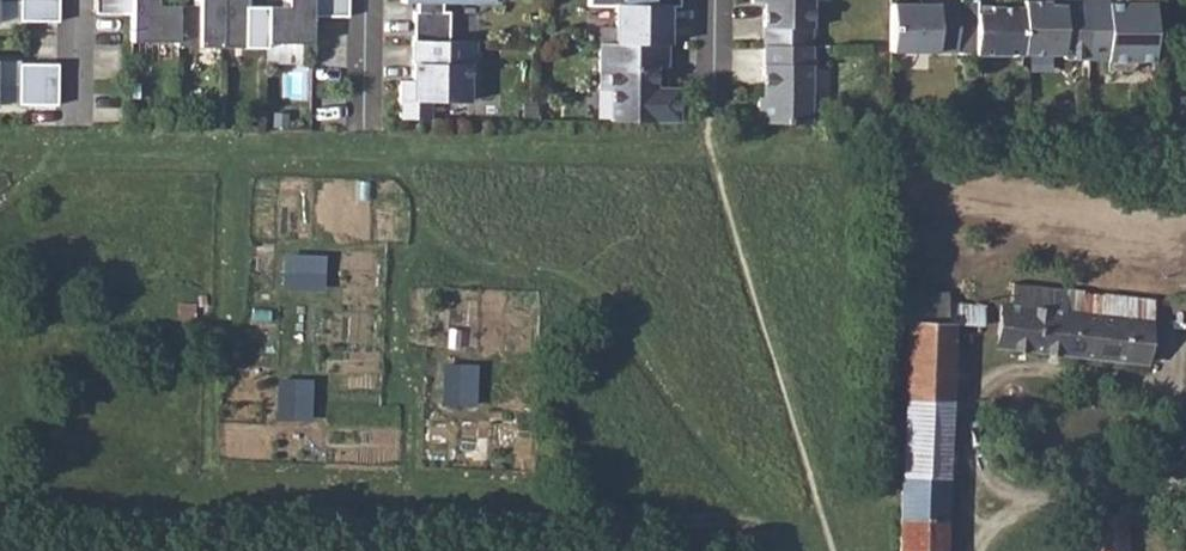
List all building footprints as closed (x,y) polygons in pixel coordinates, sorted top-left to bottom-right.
[(18,20),(58,21),(58,0),(18,0),(18,20)] [(94,13),(130,14),(130,42),(176,42),(176,46),(264,47),(264,43),(310,43),(311,17),(347,16),(347,0),(287,0),(286,7),(244,6),(245,0),(198,0),(198,6),(156,6),(156,0),(94,0),(94,13)] [(413,41),(448,41),(448,11),(442,12),(442,3),(492,3),(492,0),(401,0),(401,2),(417,2),(416,11),(413,11),(413,41)] [(588,5),(616,6),(615,43),(667,44),(667,0),(588,0),(588,5)] [(751,3),(763,4),(762,45),(810,46),(811,0),(751,0),(751,3)] [(890,4),(890,51),(955,53),(956,0),(953,0),(935,0),(935,4),(890,4)] [(956,0),(956,55),(1021,56),(1022,8),(990,7),(989,13),(976,13),(977,0),(966,0),(956,0)] [(1088,3),(1087,59),(1106,59),(1106,71),(1128,72),(1134,66),(1134,62),(1153,61),(1154,0),(1128,0),(1128,3),(1088,3)] [(1048,1),(1022,1),(1022,8),(1021,56),(1061,55),(1065,59),(1087,59),(1088,3),(1067,3),(1067,4),(1048,4),(1048,1)] [(603,6),(602,39),(613,40),(615,6),(603,6)] [(448,41),(413,41),(412,81),(400,81),(400,118),(429,119),(430,101),(469,101),(469,84),(475,83),(476,42),(448,41)] [(667,44),(599,43),(598,90),(610,91),(610,121),(678,122),(678,88),(666,88),(667,44)] [(810,46),(762,45),(762,98),(757,98),(757,122),(810,123),(810,46)] [(57,64),(17,64),(16,104),(57,104),(57,64)] [(284,251),(281,285),(323,284),(325,253),(284,251)] [(1062,311),(1064,290),(1014,285),(1012,305),(1002,303),(997,344),(1145,361),(1152,300),(1090,294),(1089,295),(1078,294),(1075,312),(1062,311)] [(948,290),(899,288),(896,320),(908,321),(904,425),(903,462),(902,475),(947,476),(950,402),(952,322),(982,323),(983,304),(948,302),(948,290)] [(444,362),(442,402),(477,403),(478,363),(444,362)] [(279,376),(276,416),(311,417),(312,377),(279,376)] [(947,476),(902,475),(900,550),(944,550),(947,476)]
